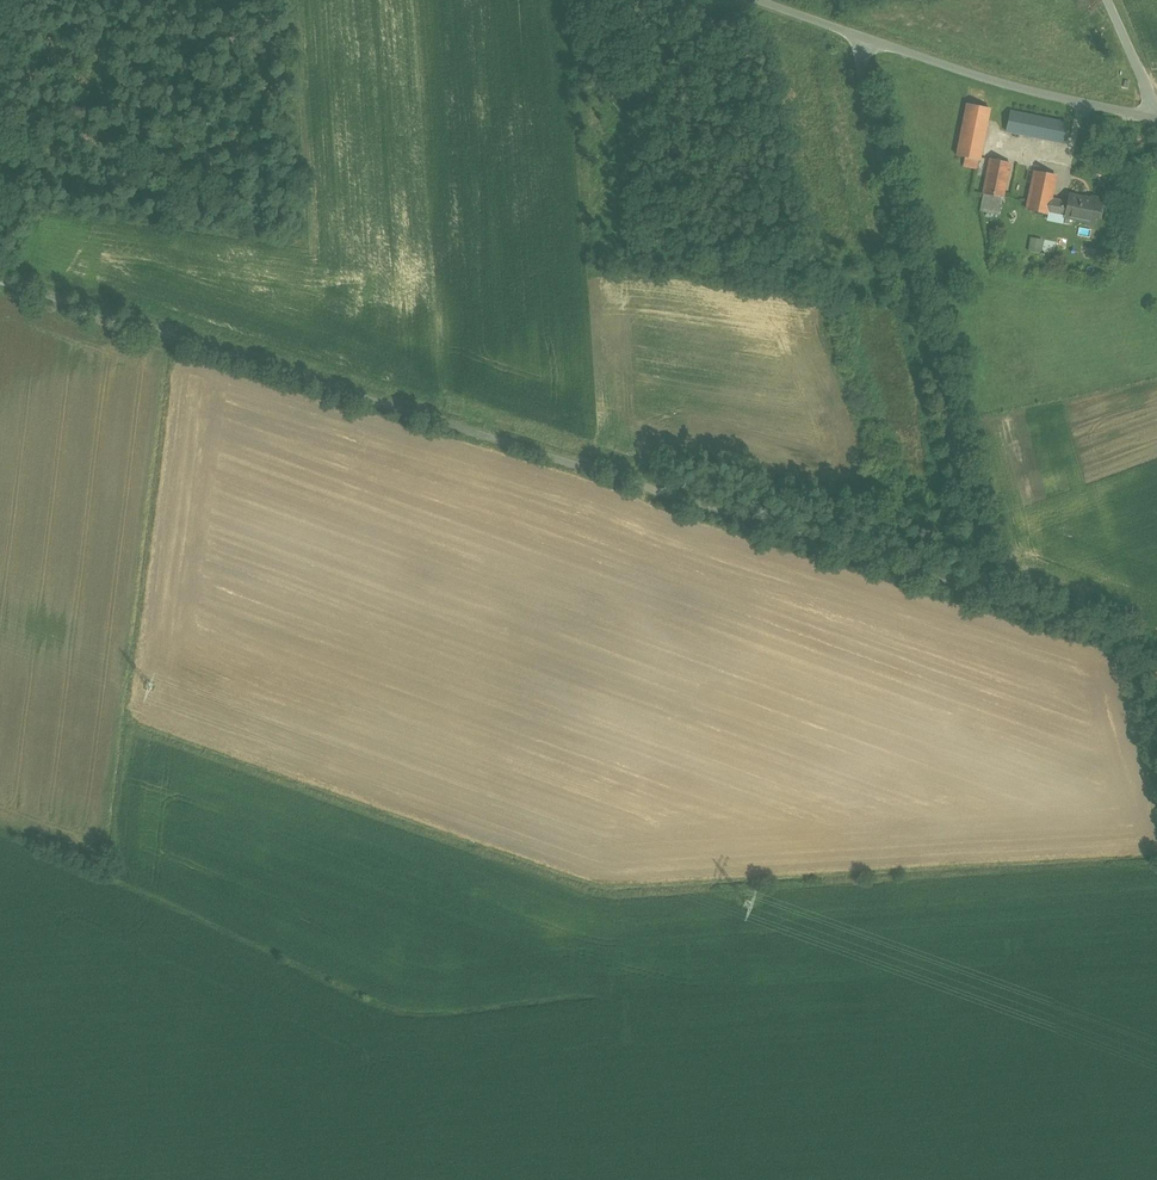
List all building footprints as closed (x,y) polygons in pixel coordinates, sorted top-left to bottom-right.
[(990,108),(967,104),(957,156),(965,157),(963,166),(977,169),(990,108)] [(1066,123),(1010,112),(1006,131),(1062,142),(1066,123)] [(1010,163),(990,159),(980,210),(999,214),(1010,163)] [(1055,176),(1029,170),(1026,183),(1052,188),(1053,188),(1055,176)] [(1052,188),(1026,183),(1021,208),(1048,213),(1048,212),(1065,215),(1064,217),(1097,223),(1102,199),(1091,196),(1090,199),(1069,194),(1067,202),(1051,199),(1052,188)] [(1029,237),(1027,250),(1040,251),(1041,238),(1029,237)]
